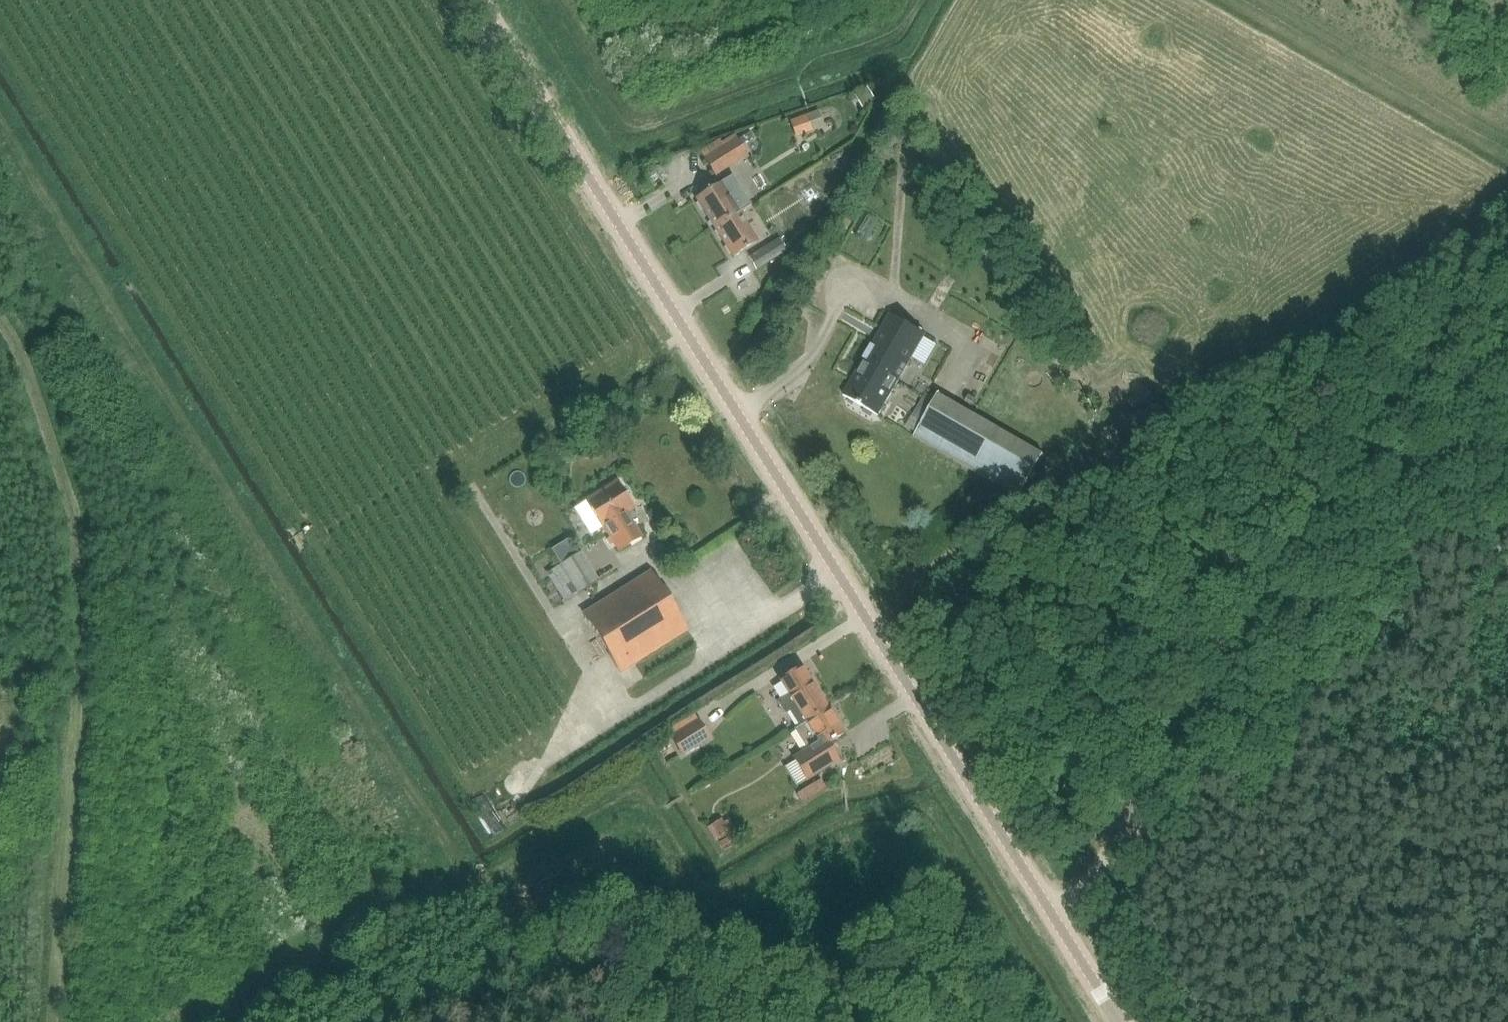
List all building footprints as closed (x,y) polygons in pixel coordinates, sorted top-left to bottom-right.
[(795,139),(812,132),(806,115),(789,122),(795,139)] [(715,177),(748,156),(736,138),(703,158),(715,177)] [(738,213),(745,209),(750,206),(732,176),(697,198),(715,228),(738,213)] [(757,243),(738,213),(715,228),(734,257),(757,243)] [(749,258),(756,270),(786,251),(779,239),(749,258)] [(788,317),(793,308),(788,305),(782,314),(788,317)] [(890,314),(843,396),(878,416),(925,334),(890,314)] [(912,417),(921,422),(913,436),(1019,497),(1043,454),(938,394),(933,401),(923,396),(912,417)] [(626,513),(633,509),(616,483),(586,502),(602,528),(604,527),(619,552),(641,537),(626,513)] [(586,545),(599,540),(587,507),(574,512),(586,545)] [(599,581),(597,579),(581,552),(546,574),(563,601),(576,593),(578,595),(599,581)] [(687,631),(650,572),(583,614),(620,673),(635,664),(687,631)] [(827,709),(811,683),(801,668),(780,682),(789,697),(778,703),(784,713),(789,710),(799,726),(799,727),(806,723),(827,709)] [(840,759),(830,743),(843,735),(827,709),(806,723),(799,727),(799,726),(793,730),(806,750),(793,759),(806,780),(840,759)] [(709,739),(698,722),(694,715),(667,732),(682,756),(709,739)]
